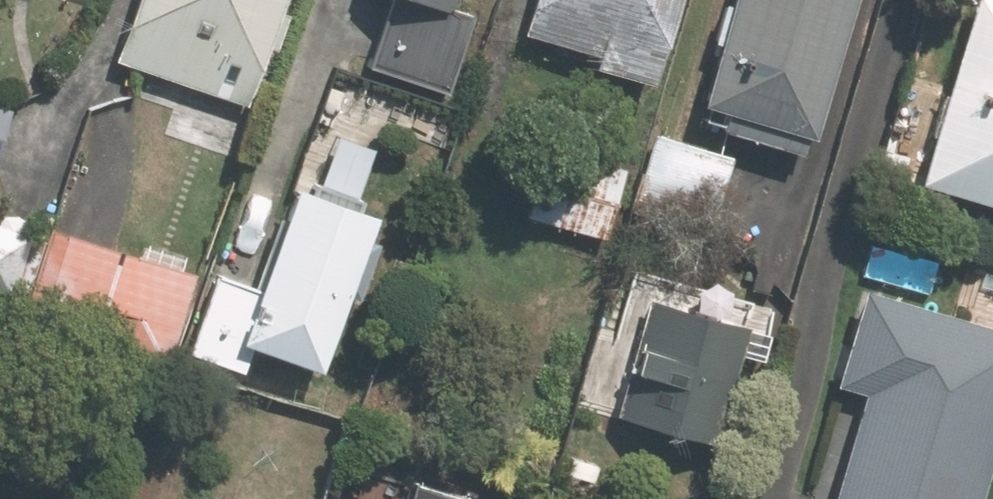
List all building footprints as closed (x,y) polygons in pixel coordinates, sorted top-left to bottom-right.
[(278,0),(139,0),(119,58),(245,102),(278,0)] [(375,63),(443,88),(470,13),(445,4),(446,0),(397,0),(375,63)] [(663,0),(538,0),(530,25),(603,48),(598,63),(641,75),(663,0)] [(840,0),(734,0),(702,108),(727,115),(722,135),(794,155),(840,0)] [(982,2),(929,178),(992,197),(992,5),(982,2)] [(9,108),(0,105),(0,137),(9,108)] [(731,155),(652,135),(629,214),(710,235),(731,155)] [(600,240),(621,171),(543,148),(522,218),(600,240)] [(367,212),(292,187),(256,295),(210,279),(185,357),(236,374),(245,349),(314,373),(367,212)] [(41,242),(16,236),(19,219),(0,215),(0,315),(16,320),(25,292),(41,242)] [(152,362),(182,279),(45,229),(41,242),(25,292),(79,309),(70,336),(152,362)] [(866,297),(840,388),(863,395),(832,498),(968,498),(992,416),(992,335),(866,297)] [(622,412),(714,439),(746,330),(655,304),(622,412)] [(406,479),(401,498),(472,498),(406,479)]
